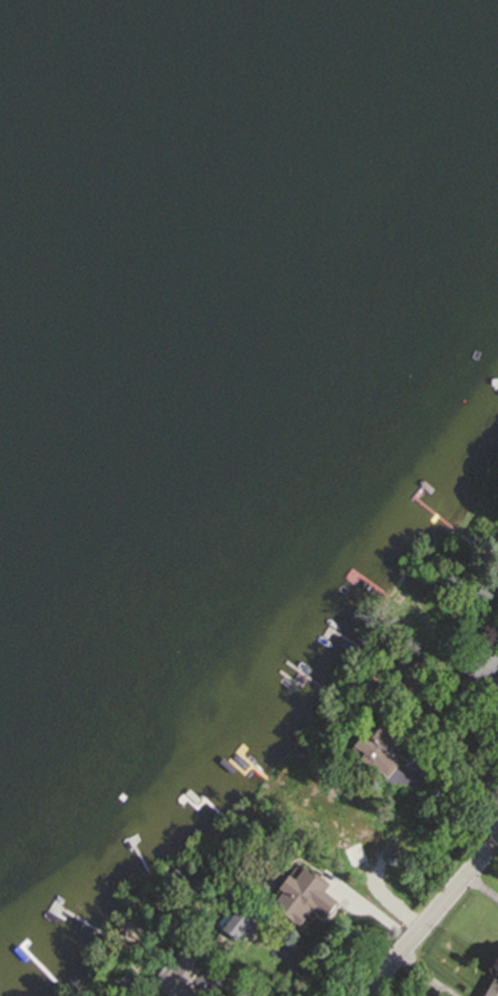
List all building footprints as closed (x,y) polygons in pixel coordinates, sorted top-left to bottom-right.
[(487,553),(497,537),(497,561),(487,553)] [(481,600),(471,593),(477,584),(488,591),(481,600)] [(494,658),(472,686),(454,671),(476,643),(494,658)] [(352,745),(363,732),(370,737),(378,728),(395,741),(386,753),(397,761),(386,777),(371,766),(370,766),(365,763),(364,765),(357,759),(363,752),(352,745)] [(349,868),(339,849),(354,841),(364,860),(349,868)] [(179,885),(169,871),(177,866),(187,879),(179,885)] [(285,907),(272,897),(269,900),(262,894),(280,871),(301,887),(285,907)] [(319,903),(306,890),(321,875),(333,888),(319,903)] [(237,942),(220,931),(240,904),(262,921),(253,934),(251,933),(247,938),(243,935),(237,942)] [(187,981),(201,995),(168,995),(154,985),(157,981),(153,977),(172,952),(179,953),(184,946),(196,954),(192,960),(198,967),(187,981)] [(492,978),(497,981),(497,995),(481,995),(492,978)]
